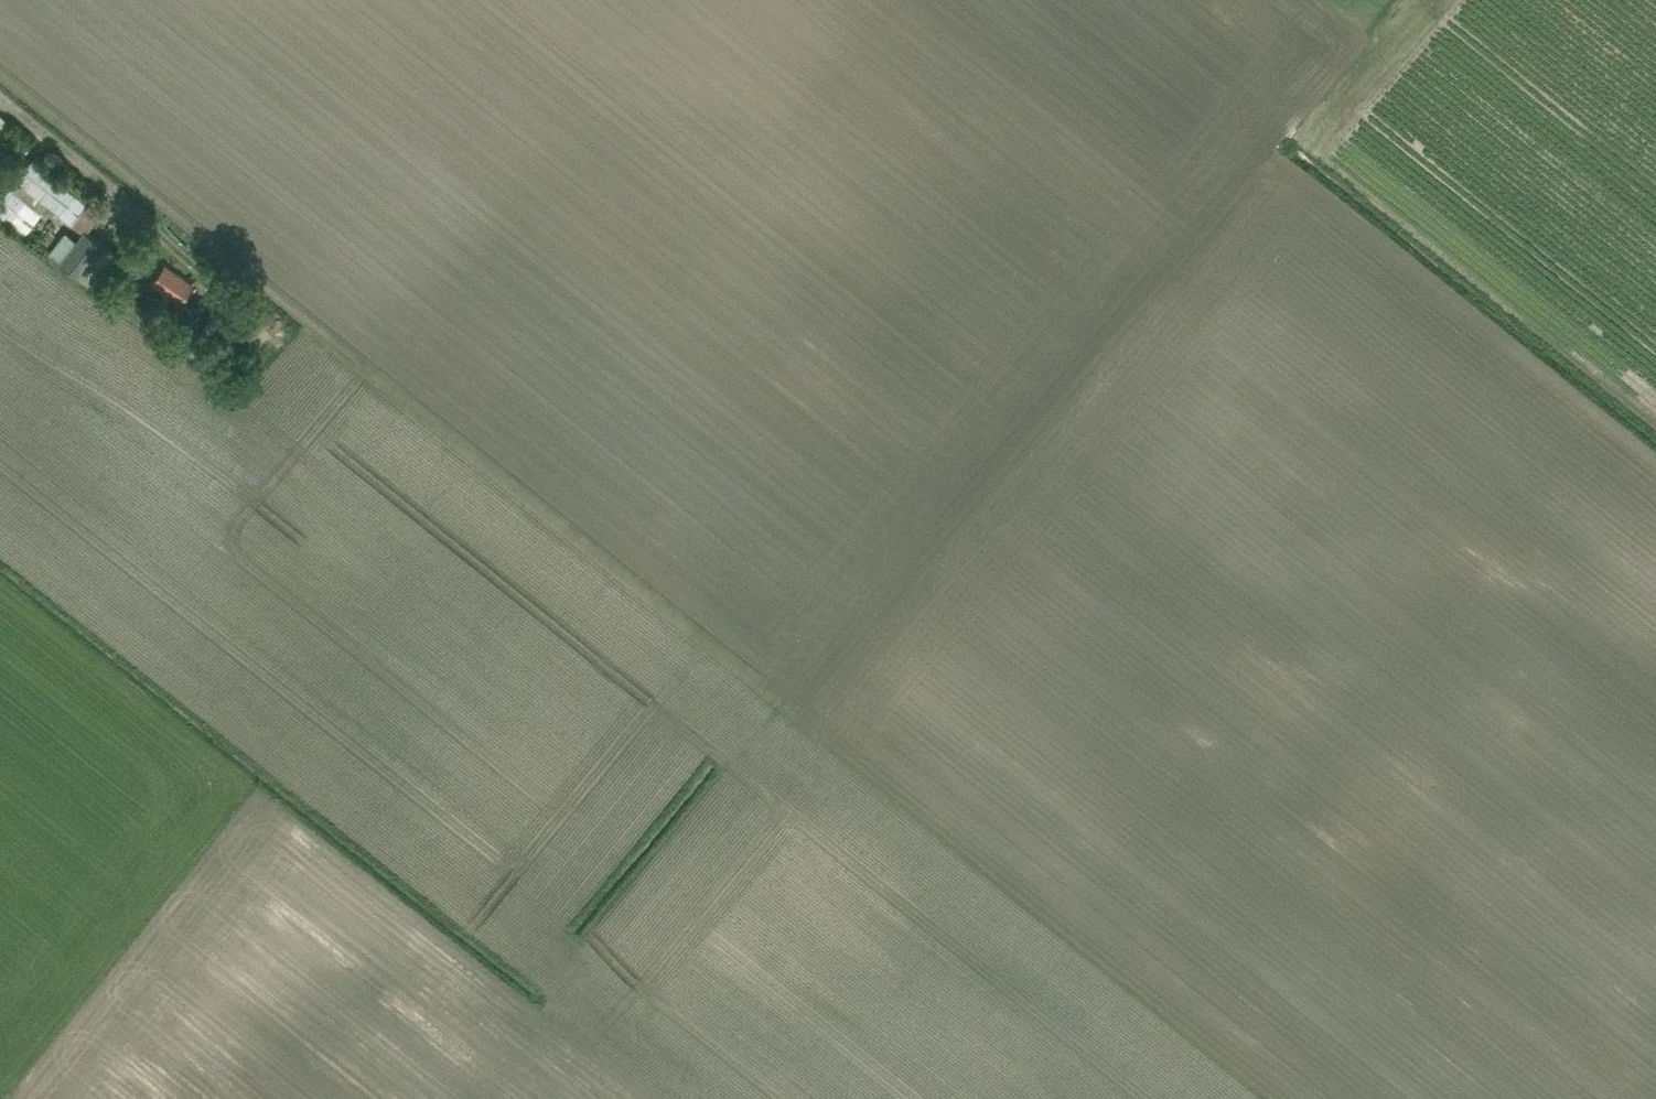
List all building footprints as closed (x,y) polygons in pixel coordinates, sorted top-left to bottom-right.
[(75,224),(90,205),(34,160),(19,179),(75,224)] [(43,213),(12,187),(0,202),(0,215),(25,235),(43,213)] [(121,259),(105,246),(85,231),(62,260),(98,288),(121,259)] [(166,267),(154,284),(182,303),(193,286),(166,267)]
